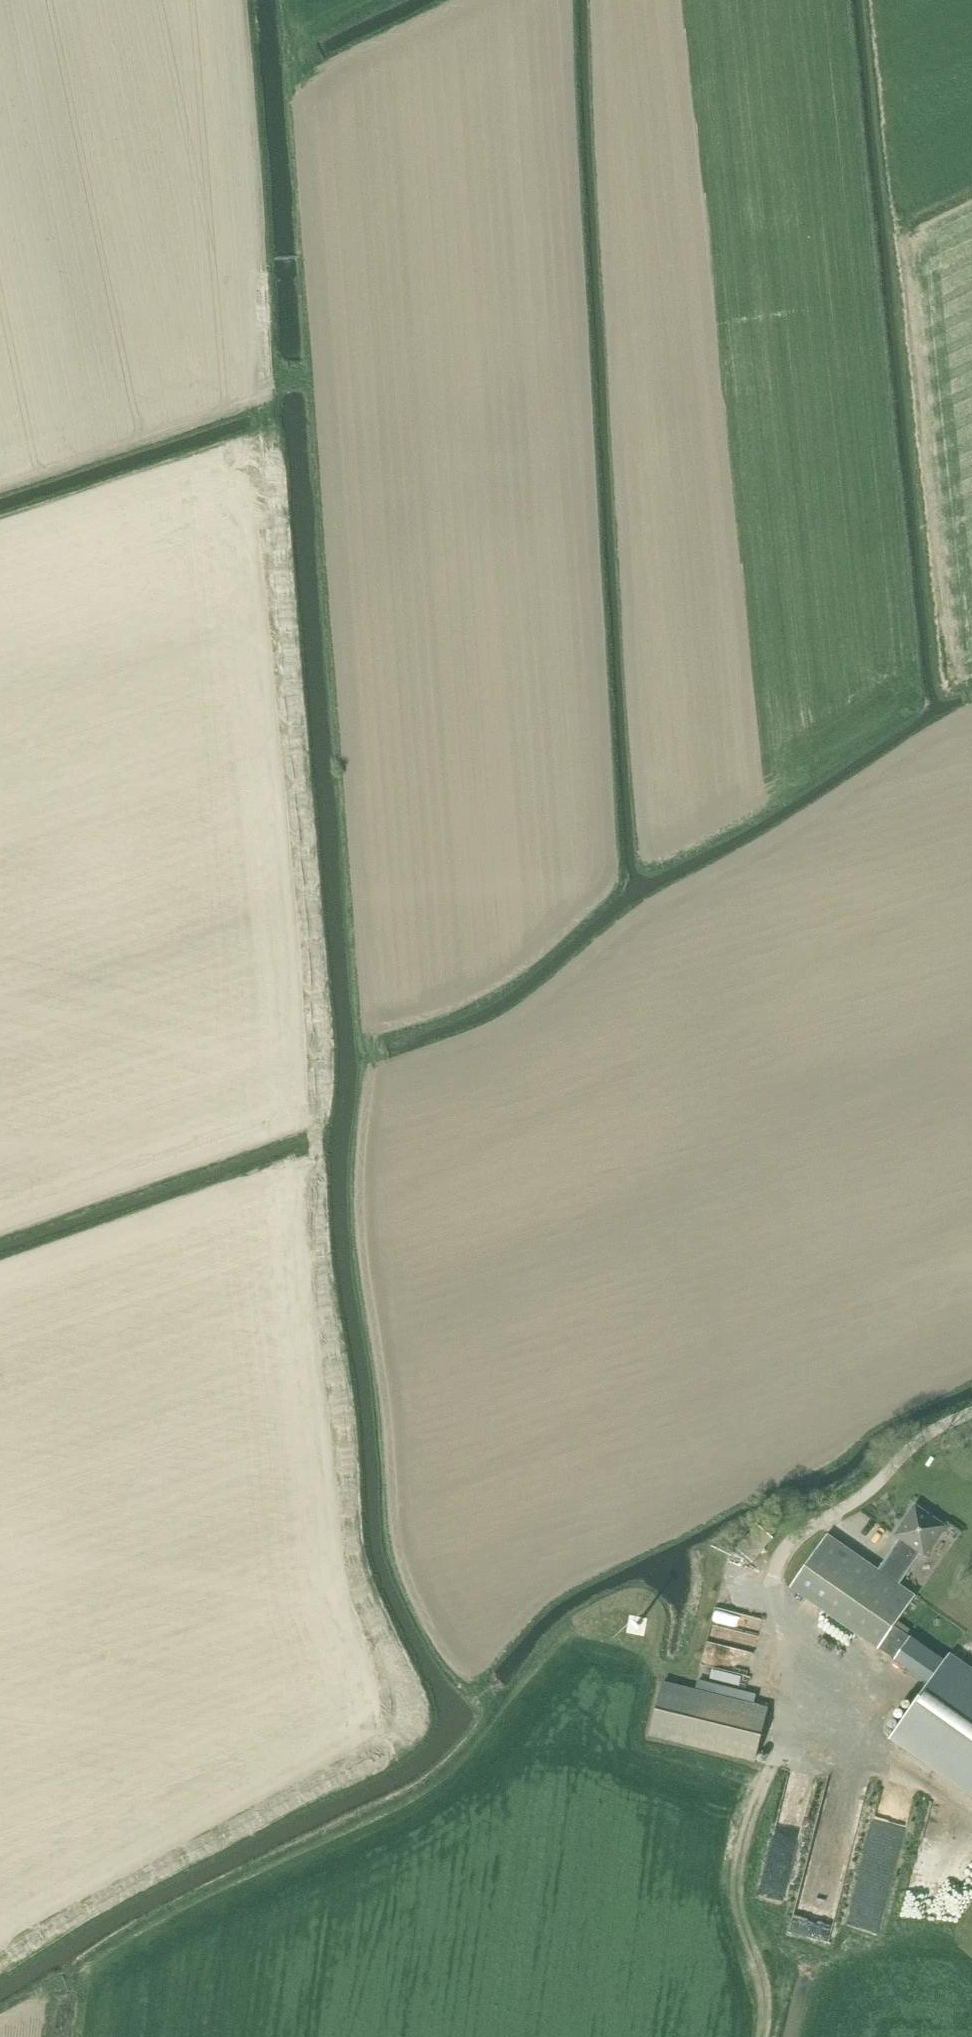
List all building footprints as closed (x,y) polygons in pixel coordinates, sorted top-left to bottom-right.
[(918,1676),(930,1684),(945,1663),(895,1627),(916,1597),(900,1586),(922,1555),(926,1557),(947,1528),(918,1507),(917,1507),(896,1536),(901,1539),(879,1571),(828,1535),(791,1587),(880,1650),(880,1649),(918,1676)] [(774,1538),(758,1524),(737,1549),(753,1563),(774,1538)] [(971,1796),(971,1672),(950,1656),(945,1663),(930,1684),(918,1701),(891,1739),(918,1758),(971,1796)] [(664,1683),(650,1736),(754,1762),(768,1709),(664,1683)] [(799,1934),(829,1933),(829,1924),(799,1925),(799,1934)]
